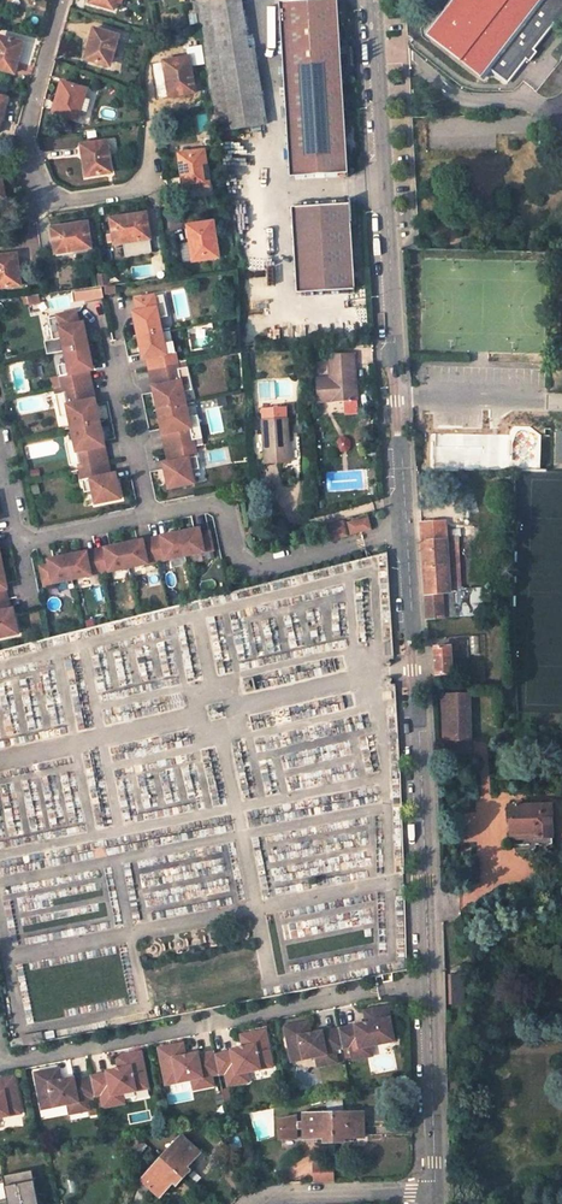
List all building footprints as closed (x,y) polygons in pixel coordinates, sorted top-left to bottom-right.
[(91,3),(116,9),(118,0),(92,0),(91,3)] [(237,0),(201,0),(198,0),(199,2),(207,58),(246,52),(237,0)] [(427,33),(484,77),(491,69),(509,82),(527,59),(531,62),(538,52),(534,49),(555,23),(560,27),(561,25),(561,0),(452,0),(427,33)] [(97,27),(89,58),(113,64),(121,34),(97,27)] [(0,35),(0,66),(15,70),(23,41),(0,35)] [(347,172),(339,46),(282,49),(290,175),(347,172)] [(263,124),(251,51),(246,52),(207,58),(219,131),(263,124)] [(195,91),(190,57),(165,60),(171,95),(195,91)] [(87,89),(64,82),(56,112),(79,118),(87,89)] [(113,171),(108,137),(83,141),(88,176),(113,171)] [(210,184),(204,149),(180,152),(185,188),(210,184)] [(292,207),(295,264),(297,292),(354,289),(349,203),(292,207)] [(151,238),(147,213),(112,218),(116,243),(151,238)] [(92,246),(87,221),(53,226),(57,252),(92,246)] [(219,256),(213,221),(189,225),(194,260),(219,256)] [(17,255),(0,257),(0,288),(22,285),(17,255)] [(154,294),(135,298),(138,310),(133,311),(138,335),(162,330),(159,317),(157,307),(166,305),(164,294),(154,296),(154,294)] [(166,305),(157,307),(159,317),(168,315),(166,305)] [(78,323),(76,311),(57,315),(57,317),(48,319),(50,329),(59,328),(61,338),(64,351),(87,346),(83,322),(78,323)] [(59,328),(50,329),(52,340),(61,338),(59,328)] [(162,330),(138,335),(143,359),(147,358),(149,368),(153,367),(177,362),(175,352),(166,354),(164,343),(162,330)] [(173,341),(164,343),(166,354),(175,352),(173,341)] [(87,346),(64,351),(67,364),(69,374),(60,376),(62,386),(86,381),(90,380),(88,370),(92,369),(87,346)] [(357,400),(354,353),(330,354),(330,379),(317,380),(318,401),(332,400),(332,402),(357,400)] [(177,362),(153,367),(157,386),(153,387),(158,410),(186,404),(183,392),(181,381),(190,380),(188,367),(179,369),(177,362)] [(67,364),(58,365),(60,376),(69,374),(67,364)] [(190,380),(181,381),(183,392),(192,390),(190,380)] [(86,381),(62,386),(63,392),(55,394),(57,407),(66,405),(68,415),(71,428),(99,422),(94,398),(90,399),(86,381)] [(186,404),(158,410),(163,434),(167,433),(170,451),(195,446),(193,440),(202,438),(200,425),(191,427),(188,417),(186,404)] [(66,405),(57,407),(59,417),(68,415),(66,405)] [(197,415),(188,417),(191,427),(200,425),(197,415)] [(290,462),(286,419),(262,421),(266,463),(290,462)] [(99,422),(71,428),(73,441),(76,451),(67,452),(69,465),(78,463),(79,470),(104,465),(100,447),(104,446),(99,422)] [(534,460),(532,437),(516,439),(518,462),(534,460)] [(73,441),(65,442),(67,452),(76,451),(73,441)] [(170,451),(167,452),(169,462),(163,463),(168,488),(194,483),(191,470),(189,458),(197,457),(195,446),(170,451)] [(197,457),(189,458),(191,470),(199,468),(197,457)] [(104,465),(79,470),(82,480),(90,479),(92,490),(95,503),(120,498),(115,473),(109,474),(107,464),(104,465)] [(90,479),(82,480),(84,492),(92,490),(90,479)] [(369,529),(367,519),(348,523),(350,533),(369,529)] [(342,520),(322,525),(326,540),(346,535),(342,520)] [(421,523),(429,618),(446,617),(444,593),(451,593),(447,522),(421,523)] [(200,528),(181,532),(186,555),(214,550),(210,531),(201,533),(200,528)] [(163,541),(153,543),(157,561),(186,555),(181,532),(162,536),(163,541)] [(144,539),(124,543),(129,567),(157,561),(153,543),(145,544),(144,539)] [(106,553),(97,554),(101,573),(129,567),(124,543),(106,547),(106,553)] [(87,551),(67,555),(72,579),(101,573),(97,554),(88,556),(87,551)] [(67,555),(49,559),(50,564),(41,566),(45,584),(72,579),(67,555)] [(457,617),(455,593),(451,593),(444,593),(446,617),(457,617)] [(0,600),(0,637),(18,633),(13,608),(7,609),(5,599),(0,600)] [(452,647),(436,648),(437,674),(453,673),(452,663),(452,647)] [(459,647),(452,647),(452,663),(460,662),(459,647)] [(449,695),(442,696),(443,740),(450,740),(449,695)] [(470,739),(469,695),(449,695),(450,740),(470,739)] [(552,806),(511,807),(513,843),(513,845),(515,846),(516,846),(517,851),(533,851),(535,850),(537,848),(538,845),(553,844),(552,806)] [(464,1004),(464,974),(453,975),(453,1005),(464,1004)] [(371,1046),(397,1041),(390,1005),(375,1008),(377,1020),(366,1022),(354,1024),(355,1026),(338,1029),(342,1048),(349,1046),(352,1061),(363,1059),(361,1048),(371,1046)] [(377,1020),(375,1008),(363,1010),(366,1022),(377,1020)] [(296,1023),(298,1034),(310,1032),(307,1021),(296,1023)] [(315,1057),(324,1056),(326,1066),(337,1064),(335,1049),(342,1048),(338,1029),(322,1032),(322,1030),(310,1032),(298,1034),(296,1023),(282,1025),(289,1062),(315,1057)] [(234,1074),(245,1071),(270,1066),(263,1031),(250,1033),(253,1046),(241,1048),(230,1050),(231,1053),(214,1056),(218,1075),(226,1073),(228,1085),(236,1084),(234,1074)] [(239,1035),(241,1048),(253,1046),(250,1033),(239,1035)] [(373,1056),(371,1046),(361,1048),(363,1059),(373,1056)] [(174,1062),(186,1059),(184,1047),(172,1050),(174,1062)] [(191,1082),(202,1080),(204,1091),(214,1088),(211,1076),(218,1075),(214,1056),(201,1058),(200,1057),(186,1059),(174,1062),(172,1050),(161,1052),(168,1087),(191,1082)] [(114,1098),(123,1096),(150,1090),(143,1055),(128,1058),(130,1070),(118,1072),(107,1074),(108,1077),(92,1080),(92,1081),(96,1099),(103,1098),(105,1111),(116,1109),(114,1098)] [(326,1066),(324,1056),(315,1057),(317,1068),(326,1066)] [(118,1072),(130,1070),(128,1058),(116,1061),(118,1072)] [(51,1074),(53,1086),(65,1083),(63,1071),(51,1074)] [(245,1071),(234,1074),(236,1084),(247,1082),(245,1071)] [(65,1083),(53,1086),(51,1074),(38,1076),(45,1112),(71,1106),(81,1104),(83,1115),(91,1113),(89,1101),(96,1099),(92,1081),(73,1084),(73,1082),(65,1083)] [(20,1115),(13,1079),(0,1081),(0,1084),(2,1093),(0,1094),(0,1119),(20,1115)] [(204,1091),(202,1080),(191,1082),(193,1093),(204,1091)] [(114,1098),(116,1109),(126,1107),(123,1096),(114,1098)] [(71,1106),(73,1117),(83,1115),(81,1104),(71,1106)] [(362,1137),(361,1112),(332,1113),(333,1143),(343,1143),(342,1138),(362,1137)] [(332,1113),(304,1115),(304,1123),(304,1131),(305,1140),(324,1140),(324,1144),(333,1143),(332,1113)] [(295,1117),(280,1121),(281,1141),(296,1140),(296,1131),(304,1131),(304,1123),(295,1123),(295,1117)] [(145,1140),(177,1133),(175,1127),(143,1133),(145,1140)] [(136,1135),(129,1144),(138,1151),(145,1143),(136,1135)] [(199,1151),(180,1135),(160,1157),(182,1177),(189,1170),(185,1166),(199,1151)] [(31,1170),(21,1172),(18,1155),(0,1156),(0,1167),(2,1176),(0,1176),(0,1183),(3,1182),(4,1189),(8,1188),(10,1198),(0,1200),(0,1203),(38,1203),(31,1170)] [(160,1157),(140,1179),(159,1196),(172,1182),(176,1185),(182,1177),(160,1157)] [(315,1181),(326,1181),(326,1172),(332,1172),(331,1164),(314,1164),(315,1181)]
